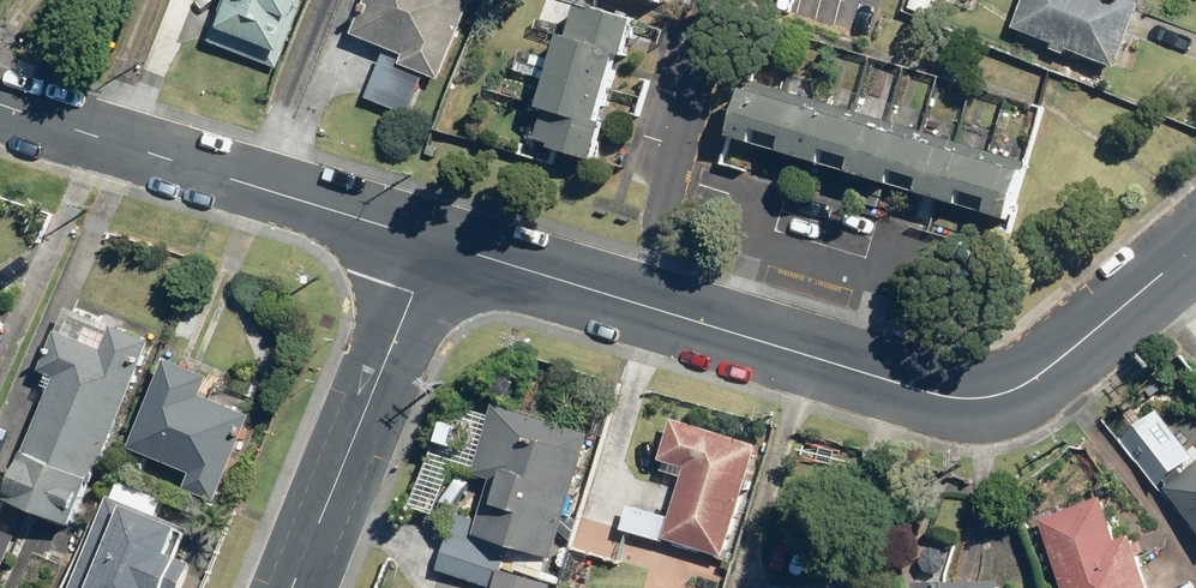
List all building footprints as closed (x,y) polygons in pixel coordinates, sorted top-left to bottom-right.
[(224,33),(286,57),(308,0),(237,0),(224,33)] [(369,7),(375,9),(362,41),(406,58),(402,68),(442,83),(474,0),(372,0),(369,7)] [(664,9),(666,0),(633,0),(664,9)] [(905,14),(929,23),(938,0),(910,0),(905,14)] [(1016,33),(1118,74),(1145,8),(1124,0),(1030,0),(1016,33)] [(640,25),(576,5),(540,117),(546,119),(537,149),(594,167),(607,127),(601,126),(623,59),(628,61),(640,25)] [(752,85),(735,144),(1013,227),(1031,168),(752,85)] [(155,345),(116,328),(106,350),(67,334),(51,372),(62,377),(9,504),(77,532),(155,345)] [(220,504),(253,418),(207,400),(214,382),(169,365),(136,451),(191,472),(184,490),(220,504)] [(590,437),(496,409),(476,474),(498,480),(479,542),(507,550),(551,564),(590,437)] [(1158,492),(1195,460),(1195,453),(1161,412),(1120,448),(1158,492)] [(674,521),(630,509),(623,533),(729,563),(762,446),(670,420),(656,471),(685,479),(674,521)] [(1160,494),(1195,536),(1195,463),(1160,494)] [(194,569),(182,564),(195,533),(160,518),(167,500),(119,480),(74,587),(186,587),(194,569)] [(1136,537),(1122,541),(1107,496),(1042,519),(1066,587),(1154,587),(1136,537)] [(17,541),(0,533),(0,580),(17,541)] [(505,556),(477,547),(450,539),(439,573),(488,587),(495,587),(501,571),(505,556)] [(555,587),(501,571),(495,587),(555,587)] [(999,579),(909,577),(909,587),(999,587),(999,579)]
